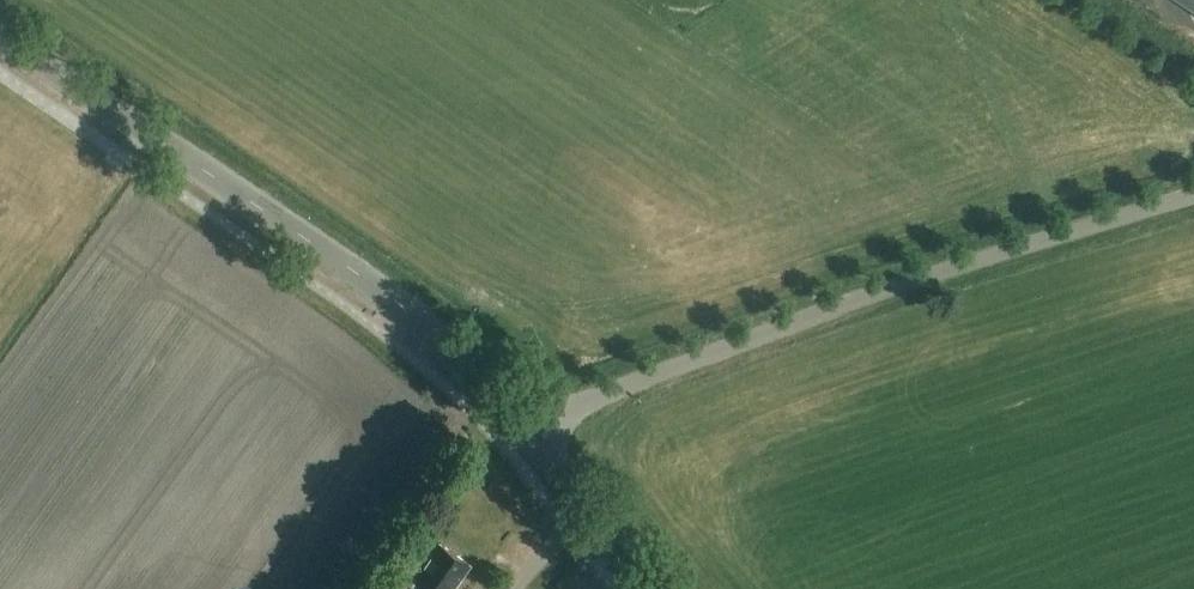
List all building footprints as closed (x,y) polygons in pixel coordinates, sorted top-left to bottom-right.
[(1193,10),(1193,0),(1180,0),(1193,10)] [(471,564),(440,543),(416,577),(432,588),(453,588),(471,564)]
